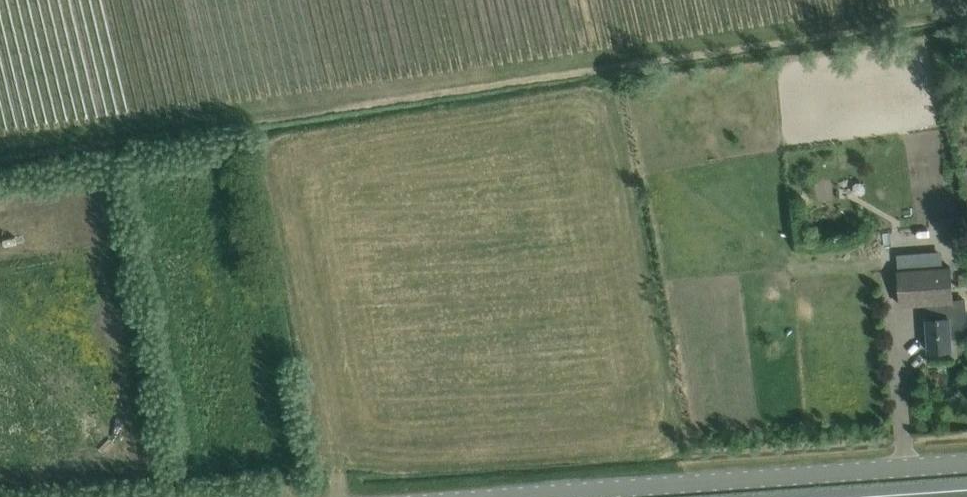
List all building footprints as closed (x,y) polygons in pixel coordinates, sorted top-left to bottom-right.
[(900,271),(900,272),(902,304),(931,303),(932,319),(927,319),(928,351),(952,349),(951,337),(966,336),(966,332),(965,299),(952,300),(951,268),(900,271)] [(959,272),(959,282),(966,282),(966,272),(959,272)]
